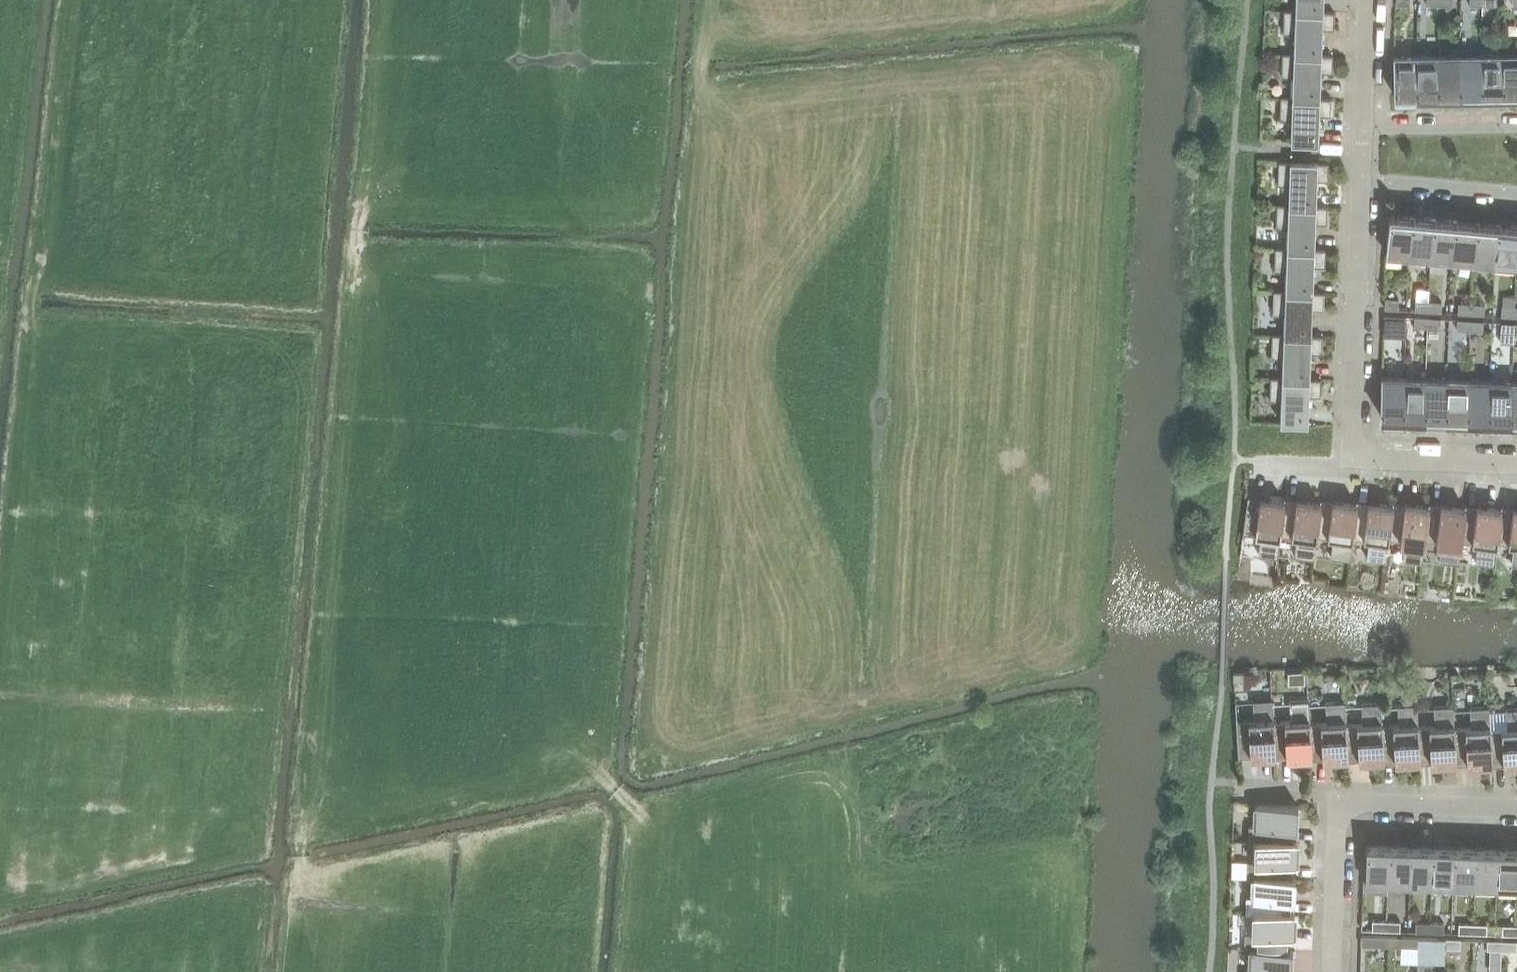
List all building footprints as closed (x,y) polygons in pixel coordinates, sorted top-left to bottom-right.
[(1295,11),(1322,12),(1323,0),(1295,0),(1295,11)] [(1294,34),(1293,54),(1321,55),(1322,29),(1333,29),(1334,12),(1322,12),(1295,11),(1283,10),(1282,33),(1294,34)] [(1293,77),(1292,97),(1319,98),(1320,72),(1332,72),(1332,55),(1321,55),(1293,54),(1282,53),(1281,77),(1293,77)] [(1481,94),(1480,55),(1458,56),(1459,94),(1481,94)] [(1502,93),(1502,55),(1480,55),(1481,94),(1502,93)] [(1502,55),(1502,93),(1516,93),(1516,55),(1502,55)] [(1416,95),(1415,56),(1393,57),(1393,95),(1416,95)] [(1437,56),(1415,56),(1416,95),(1437,94),(1437,56)] [(1459,94),(1458,56),(1437,56),(1437,94),(1459,94)] [(1291,120),(1290,142),(1318,143),(1319,115),(1330,116),(1331,98),(1319,98),(1292,97),(1280,97),(1279,120),(1291,120)] [(1289,185),(1288,205),(1288,206),(1315,207),(1315,206),(1316,180),(1328,180),(1328,163),(1278,162),(1277,185),(1289,185)] [(1287,228),(1286,248),(1286,249),(1314,250),(1314,249),(1315,223),(1326,224),(1327,206),(1315,206),(1315,207),(1288,206),(1288,205),(1276,205),(1275,228),(1287,228)] [(1408,256),(1411,218),(1389,216),(1386,254),(1408,256)] [(1429,258),(1433,220),(1411,218),(1408,256),(1429,258)] [(1451,260),(1454,222),(1433,220),(1429,258),(1451,260)] [(1472,262),(1476,224),(1454,222),(1451,260),(1472,262)] [(1494,264),(1497,226),(1476,224),(1472,262),(1494,264)] [(1516,248),(1516,227),(1497,226),(1494,264),(1515,266),(1516,248)] [(1325,249),(1314,249),(1314,250),(1286,249),(1286,248),(1275,248),(1274,271),(1286,271),(1285,291),(1285,292),(1312,293),(1312,292),(1313,266),(1325,267),(1325,249)] [(1284,314),(1283,334),(1283,335),(1311,336),(1311,335),(1312,310),(1323,310),(1324,293),(1312,292),(1312,293),(1285,292),(1285,291),(1273,291),(1272,314),(1284,314)] [(1384,309),(1397,310),(1398,299),(1385,298),(1384,309)] [(1427,311),(1428,301),(1415,300),(1414,311),(1427,311)] [(1427,311),(1441,312),(1441,301),(1428,301),(1427,311)] [(1470,314),(1471,303),(1458,302),(1457,313),(1470,314)] [(1470,314),(1484,315),(1484,304),(1471,303),(1470,314)] [(1514,317),(1514,306),(1501,305),(1501,316),(1514,317)] [(1427,328),(1427,317),(1414,316),(1414,327),(1427,328)] [(1383,317),(1383,339),(1404,339),(1405,318),(1383,317)] [(1440,329),(1440,318),(1427,317),(1427,328),(1440,329)] [(1456,330),(1469,331),(1470,320),(1457,319),(1456,330)] [(1482,332),(1483,321),(1470,320),(1469,331),(1482,332)] [(1513,334),(1514,323),(1501,322),(1499,344),(1512,344),(1513,334)] [(1282,358),(1282,378),(1309,379),(1310,353),(1321,353),(1322,336),(1311,335),(1311,336),(1283,335),(1283,334),(1272,334),(1271,357),(1282,358)] [(1320,379),(1309,379),(1282,378),(1270,377),(1269,400),(1281,401),(1280,422),(1307,423),(1308,396),(1320,396),(1320,379)] [(1403,378),(1381,377),(1380,415),(1402,416),(1403,378)] [(1425,379),(1403,378),(1402,416),(1424,417),(1425,379)] [(1445,418),(1447,379),(1425,379),(1424,417),(1445,418)] [(1445,418),(1467,419),(1468,380),(1447,379),(1445,418)] [(1490,381),(1468,380),(1467,419),(1488,419),(1490,381)] [(1488,419),(1510,420),(1511,382),(1490,381),(1488,419)] [(1279,535),(1283,502),(1248,497),(1243,533),(1261,536),(1258,554),(1276,557),(1277,557),(1280,535),(1279,535)] [(1315,536),(1319,503),(1284,498),(1283,502),(1279,535),(1280,535),(1297,537),(1294,556),(1312,558),(1313,559),(1316,536),(1315,536)] [(1351,537),(1355,504),(1320,500),(1319,503),(1315,536),(1316,536),(1333,538),(1330,557),(1348,559),(1348,560),(1349,560),(1352,538),(1351,537)] [(1356,501),(1355,504),(1351,537),(1352,538),(1369,540),(1366,558),(1384,561),(1385,561),(1389,539),(1387,539),(1392,506),(1356,501)] [(1392,502),(1392,506),(1387,539),(1389,539),(1405,541),(1403,560),(1420,562),(1422,563),(1425,540),(1423,540),(1428,507),(1392,502)] [(1460,541),(1464,508),(1428,503),(1428,507),(1423,540),(1425,540),(1441,542),(1439,561),(1457,563),(1457,564),(1458,564),(1461,542),(1460,541)] [(1496,543),(1500,510),(1464,505),(1464,508),(1460,541),(1461,542),(1477,544),(1475,562),(1493,565),(1494,565),(1497,543),(1496,543)] [(1500,506),(1500,510),(1496,543),(1497,543),(1514,545),(1511,564),(1516,565),(1516,508),(1500,506)] [(1234,673),(1234,682),(1243,682),(1243,673),(1234,673)] [(1238,757),(1274,755),(1272,722),(1273,722),(1272,699),(1270,699),(1271,699),(1253,700),(1254,719),(1236,720),(1238,757)] [(1290,721),(1273,722),(1272,722),(1274,755),(1274,758),(1310,756),(1308,723),(1309,723),(1308,700),(1307,700),(1307,701),(1289,702),(1290,721)] [(1326,722),(1309,723),(1308,723),(1310,756),(1310,760),(1346,757),(1344,724),(1345,724),(1344,702),(1343,702),(1325,703),(1326,722)] [(1362,723),(1345,724),(1344,724),(1346,757),(1346,761),(1382,759),(1380,726),(1382,726),(1380,703),(1379,703),(1361,704),(1362,723)] [(1398,725),(1382,726),(1380,726),(1382,759),(1383,762),(1419,760),(1417,727),(1418,727),(1416,704),(1415,704),(1415,705),(1397,706),(1398,725)] [(1435,726),(1418,727),(1417,727),(1419,760),(1419,764),(1455,761),(1453,728),(1454,728),(1453,706),(1451,706),(1433,707),(1435,726)] [(1455,765),(1491,763),(1489,730),(1490,730),(1489,707),(1488,707),(1470,708),(1471,727),(1454,728),(1453,728),(1455,761),(1455,765)] [(1490,730),(1489,730),(1491,763),(1491,766),(1516,765),(1516,709),(1506,710),(1507,729),(1490,730)] [(1248,841),(1254,842),(1254,840),(1293,842),(1294,829),(1297,829),(1298,806),(1256,804),(1255,825),(1249,825),(1248,841)] [(1296,842),(1293,842),(1254,840),(1254,842),(1254,861),(1247,861),(1247,877),(1253,877),(1253,876),(1292,878),(1292,865),(1296,865),(1296,842)] [(1387,882),(1389,845),(1366,844),(1365,882),(1387,882)] [(1409,883),(1410,846),(1389,845),(1387,882),(1409,883)] [(1431,884),(1432,847),(1410,846),(1409,883),(1431,884)] [(1452,885),(1453,847),(1432,847),(1431,884),(1452,885)] [(1474,885),(1475,848),(1453,847),(1452,885),(1474,885)] [(1496,886),(1497,849),(1475,848),(1474,885),(1496,886)] [(1497,849),(1496,886),(1516,887),(1516,850),(1497,849)] [(1295,878),(1292,878),(1253,876),(1253,877),(1252,897),(1246,897),(1245,913),(1252,914),(1252,912),(1291,914),(1291,901),(1294,901),(1295,878)] [(1294,914),(1291,914),(1252,912),(1252,914),(1251,933),(1245,933),(1244,949),(1250,949),(1250,948),(1289,950),(1290,937),(1293,937),(1294,914)] [(1386,930),(1386,920),(1372,920),(1372,930),(1386,930)] [(1386,930),(1400,931),(1400,921),(1386,920),(1386,930)] [(1429,932),(1429,922),(1415,921),(1415,931),(1429,932)] [(1429,932),(1443,932),(1443,922),(1429,922),(1429,932)] [(1472,933),(1472,924),(1458,923),(1458,933),(1472,933)] [(1472,933),(1486,934),(1486,924),(1472,924),(1472,933)] [(1516,935),(1516,925),(1502,925),(1502,934),(1516,935)] [(1390,946),(1390,936),(1375,936),(1375,945),(1390,946)] [(1404,946),(1404,937),(1390,936),(1390,946),(1404,946)] [(1445,948),(1446,938),(1431,937),(1431,947),(1445,948)] [(1460,948),(1460,938),(1446,938),(1445,948),(1460,948)] [(1501,950),(1502,940),(1487,940),(1487,949),(1501,950)] [(1516,950),(1516,941),(1502,940),(1501,950),(1516,950)] [(1250,949),(1250,969),(1243,969),(1243,971),(1292,971),(1292,950),(1289,950),(1250,948),(1250,949)]
